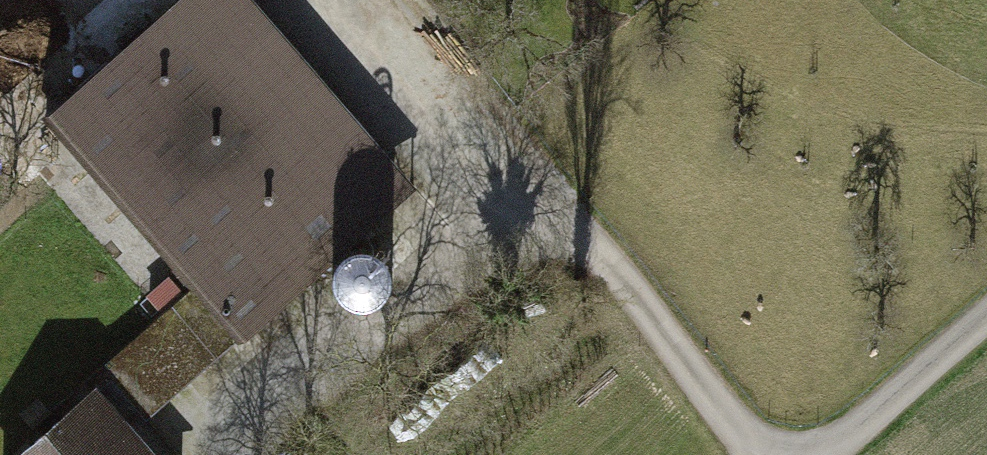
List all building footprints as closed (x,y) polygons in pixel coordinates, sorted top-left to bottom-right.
[(248,0),(160,0),(34,106),(223,329),(401,180),(248,0)] [(91,378),(0,453),(0,454),(154,454),(91,378)]
